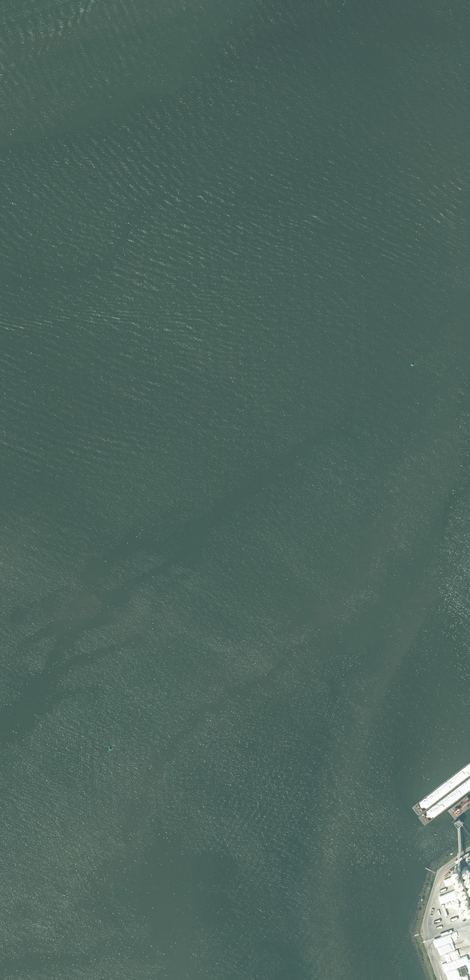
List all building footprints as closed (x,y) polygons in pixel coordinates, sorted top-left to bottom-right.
[(453,876),(455,878),(459,878),(462,875),(461,872),(459,869),(455,869),(453,872),(453,876)] [(456,885),(458,887),(462,887),(464,884),(464,881),(462,878),(458,878),(455,881),(456,885)] [(459,894),(462,896),(465,896),(468,893),(468,890),(465,887),(461,887),(459,890),(459,894)] [(465,905),(468,905),(469,903),(469,898),(468,896),(464,896),(462,899),(462,902),(465,905)] [(448,962),(469,956),(469,923),(439,932),(448,962)] [(465,966),(460,968),(462,975),(468,973),(465,966)]
